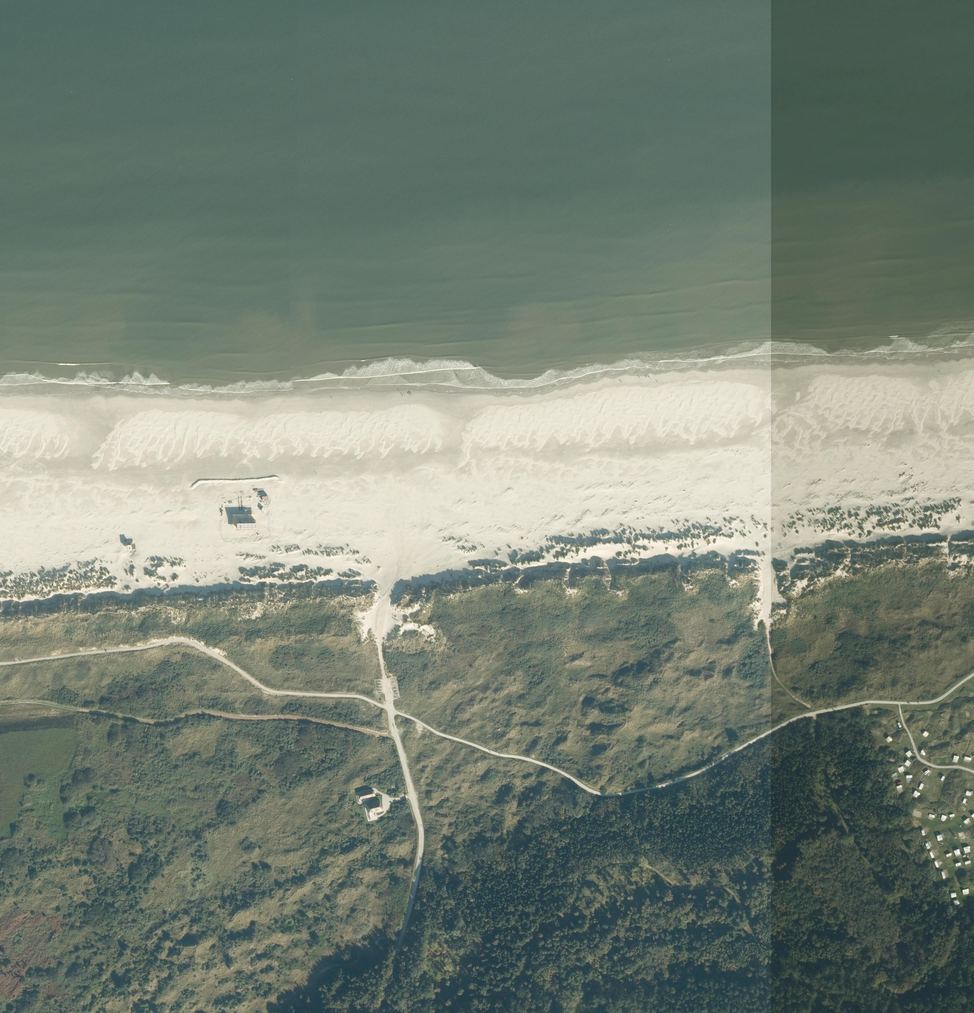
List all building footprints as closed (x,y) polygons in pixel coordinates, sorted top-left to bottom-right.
[(232,514),(232,530),(255,530),(255,514),(232,514)] [(382,810),(381,808),(383,808),(382,806),(381,806),(380,800),(373,802),(371,796),(374,795),(373,790),(357,794),(359,799),(369,796),(371,802),(367,803),(368,812),(377,810),(377,811),(382,810)]
